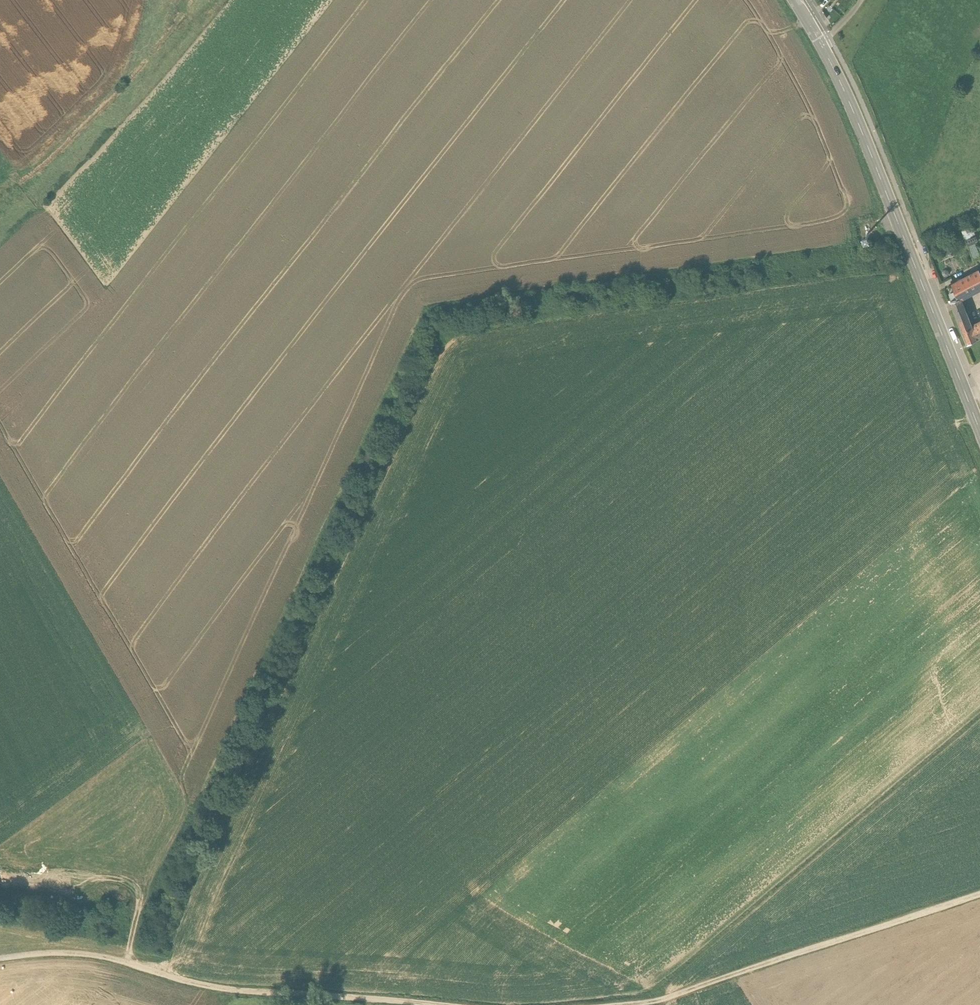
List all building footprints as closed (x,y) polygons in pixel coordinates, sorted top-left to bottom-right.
[(827,4),(822,10),(826,14),(831,9),(827,4)] [(835,11),(827,18),(831,26),(840,16),(835,11)] [(972,231),(963,235),(965,241),(974,236),(975,236),(972,231)] [(974,236),(965,241),(972,259),(979,257),(973,244),(977,242),(974,236)] [(952,285),(955,292),(950,294),(952,301),(957,299),(958,300),(961,299),(979,289),(979,270),(952,285)] [(972,326),(961,299),(958,300),(957,299),(952,301),(951,301),(968,345),(977,340),(972,326)] [(972,326),(977,340),(979,338),(979,322),(972,326)] [(43,884),(43,890),(49,890),(49,895),(63,894),(63,883),(43,884)]
